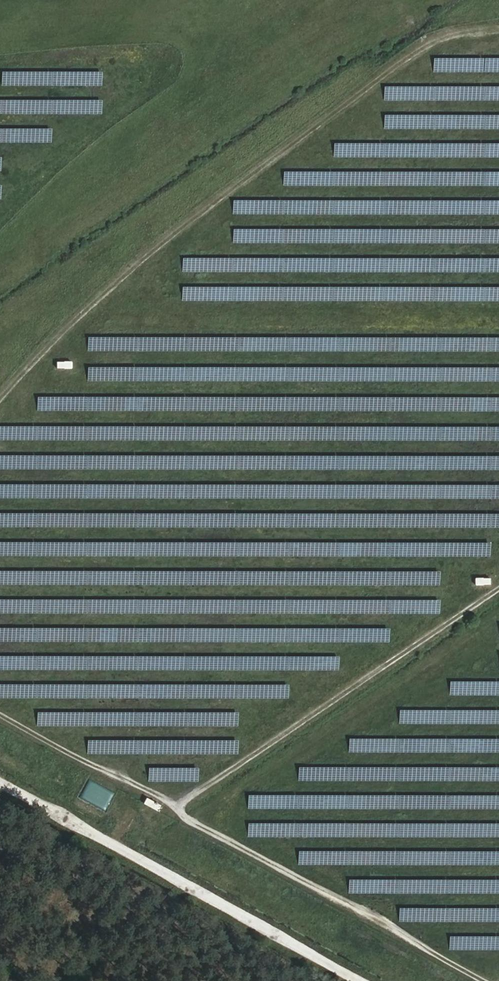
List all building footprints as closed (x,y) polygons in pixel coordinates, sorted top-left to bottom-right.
[(86,349),(498,352),(498,337),(86,334),(86,349)] [(54,360),(54,368),(70,368),(70,360),(54,360)] [(86,379),(498,382),(498,367),(86,364),(86,379)] [(0,423),(0,438),(498,441),(498,426),(0,423)] [(0,452),(0,467),(498,471),(498,456),(0,452)] [(0,480),(0,495),(498,501),(498,486),(0,480)] [(498,529),(498,514),(0,511),(0,525),(498,529)] [(489,558),(489,543),(0,540),(0,555),(489,558)] [(439,587),(439,572),(0,569),(0,584),(439,587)] [(488,576),(471,577),(472,586),(489,585),(488,576)] [(439,615),(439,600),(0,597),(0,612),(439,615)] [(389,645),(389,630),(0,625),(0,640),(389,645)] [(337,671),(338,656),(0,654),(0,669),(337,671)] [(498,693),(498,679),(448,678),(448,693),(498,693)] [(287,699),(287,684),(0,682),(0,697),(287,699)] [(398,705),(398,720),(498,721),(498,706),(398,705)] [(237,712),(36,710),(36,725),(237,727),(237,712)] [(347,748),(498,750),(498,735),(348,733),(347,748)] [(237,740),(86,738),(86,753),(237,755),(237,740)] [(498,779),(498,764),(297,762),(297,776),(498,779)] [(147,781),(197,781),(197,767),(147,767),(147,781)] [(80,798),(106,810),(115,792),(88,780),(80,798)] [(246,792),(246,807),(498,808),(498,794),(246,792)] [(156,811),(159,804),(144,796),(141,803),(156,811)] [(246,818),(246,833),(498,836),(498,821),(246,818)] [(297,847),(297,862),(498,865),(498,850),(297,847)] [(347,892),(498,892),(498,878),(347,877),(347,892)] [(498,921),(498,906),(397,905),(397,920),(498,921)] [(448,933),(448,948),(498,948),(498,934),(448,933)]
